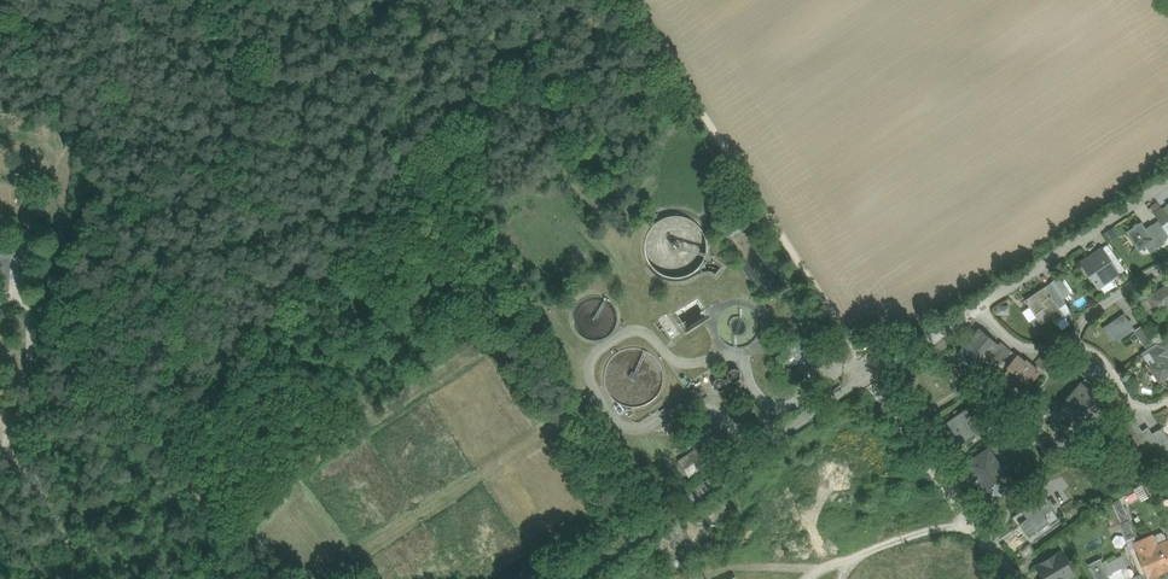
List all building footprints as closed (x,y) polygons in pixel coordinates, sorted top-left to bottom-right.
[(1146,217),(1131,229),(1146,248),(1155,241),(1162,251),(1167,246),(1167,233),(1158,220),(1152,225),(1146,217)] [(1109,259),(1086,274),(1097,291),(1120,275),(1109,259)] [(10,286),(10,268),(0,268),(0,286),(10,286)] [(1062,276),(1029,294),(1042,318),(1045,316),(1045,317),(1054,313),(1059,322),(1067,318),(1058,301),(1061,299),(1057,291),(1067,285),(1062,276)] [(1147,297),(1156,312),(1167,305),(1167,285),(1147,297)] [(1129,311),(1112,322),(1120,335),(1137,324),(1129,311)] [(978,367),(997,345),(979,329),(960,351),(978,367)] [(823,365),(804,336),(788,346),(795,357),(807,375),(823,365)] [(1158,383),(1167,377),(1167,358),(1167,357),(1167,356),(1167,338),(1166,336),(1148,347),(1154,358),(1146,363),(1158,383)] [(788,346),(782,350),(783,352),(783,353),(777,357),(786,371),(794,366),(790,360),(795,357),(788,346)] [(1038,373),(1017,356),(1008,366),(1029,384),(1038,373)] [(1059,397),(1088,420),(1104,399),(1075,377),(1059,397)] [(957,447),(982,427),(968,408),(942,427),(957,447)] [(1135,417),(1120,426),(1140,456),(1158,444),(1146,425),(1142,428),(1135,417)] [(719,434),(678,461),(689,477),(729,449),(719,434)] [(1002,477),(992,461),(974,472),(985,488),(1002,477)] [(1133,488),(1138,499),(1148,494),(1143,484),(1133,488)] [(1021,521),(1030,535),(1057,518),(1050,507),(1059,501),(1053,491),(1027,508),(1032,514),(1021,521)] [(1137,543),(1154,573),(1167,565),(1167,541),(1162,544),(1155,532),(1137,543)] [(1092,562),(1102,578),(1103,578),(1127,565),(1117,547),(1092,562)] [(1034,568),(1042,578),(1065,578),(1074,573),(1060,551),(1034,568)]
